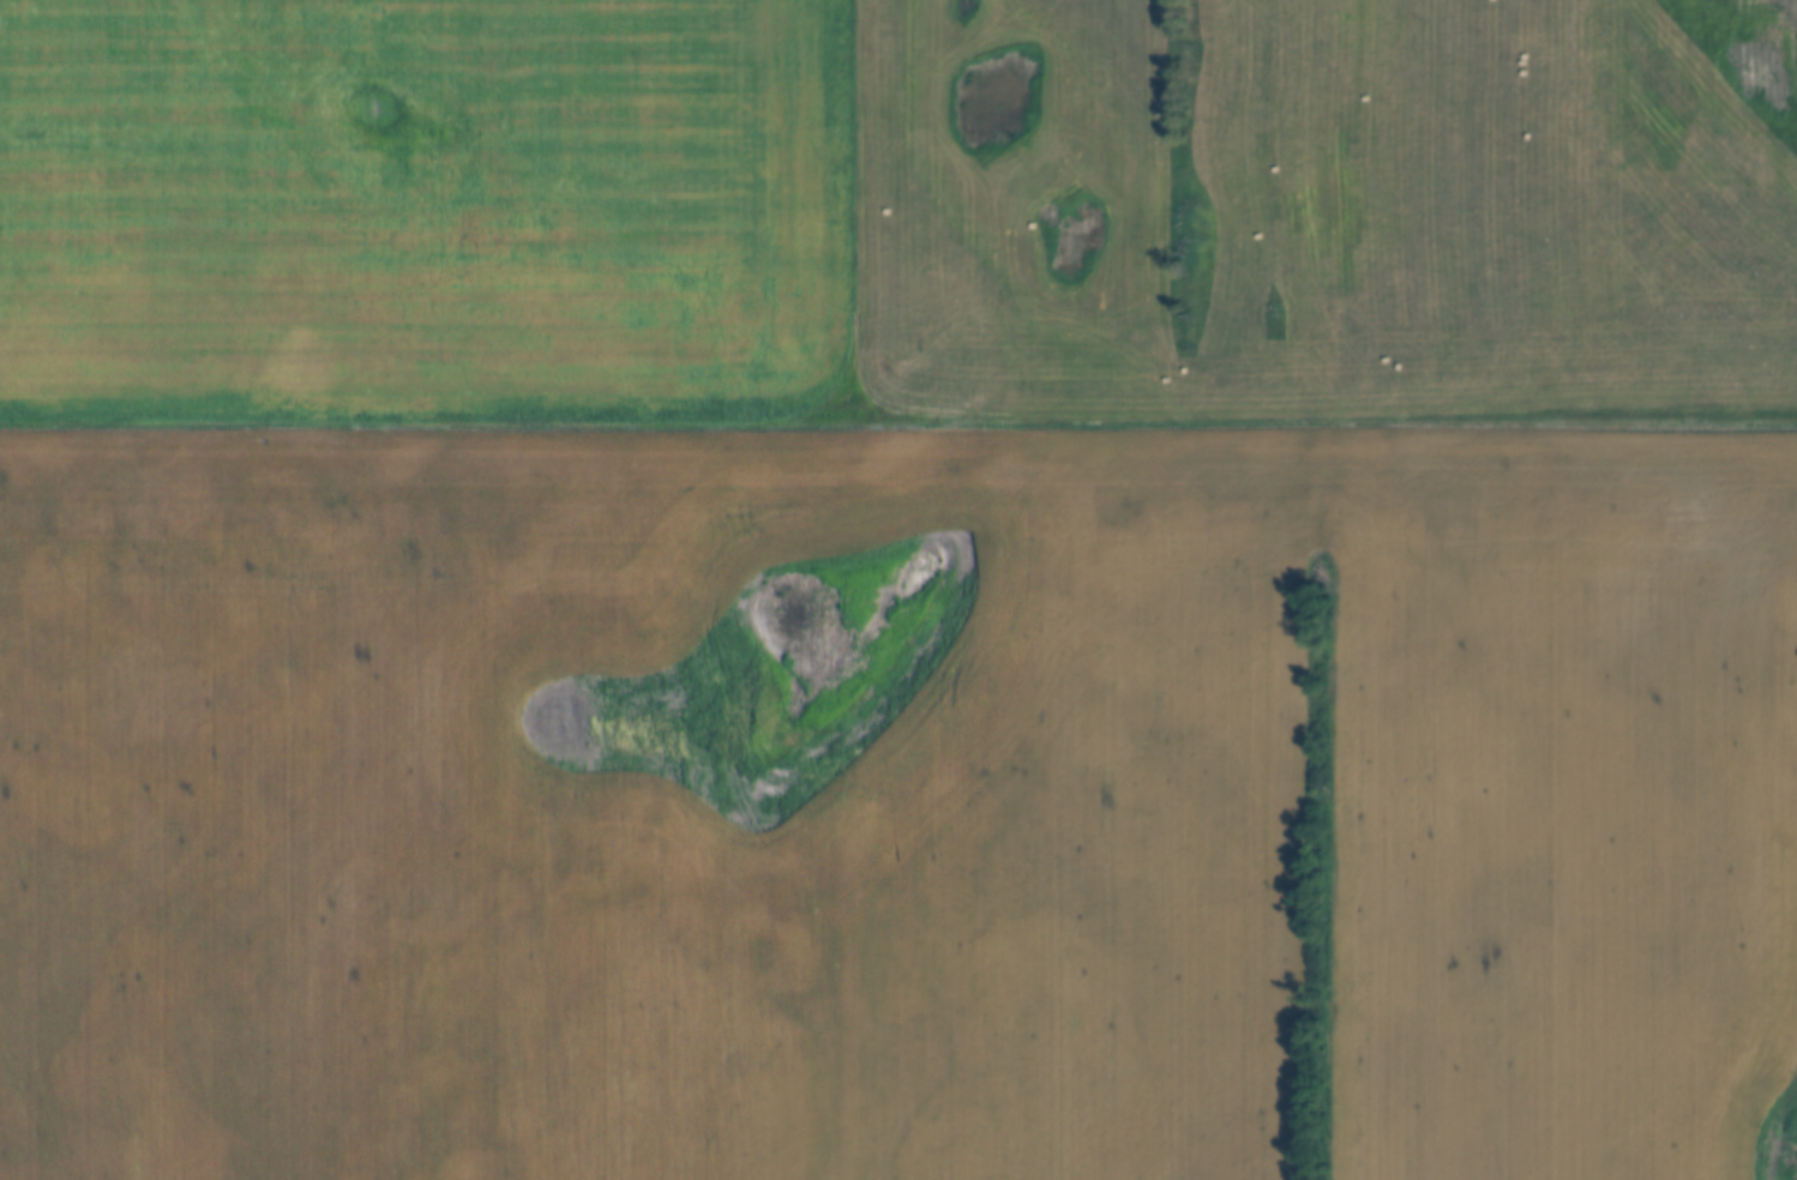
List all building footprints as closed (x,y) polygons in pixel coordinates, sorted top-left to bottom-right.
[(1777,74),(1752,64),(1745,46),(1743,53),(1715,41),(1708,44),(1705,52),(1717,88),(1717,90),(1725,113),(1754,124),(1757,131),(1765,134),(1773,115),(1783,112),(1787,101),(1777,74)]
